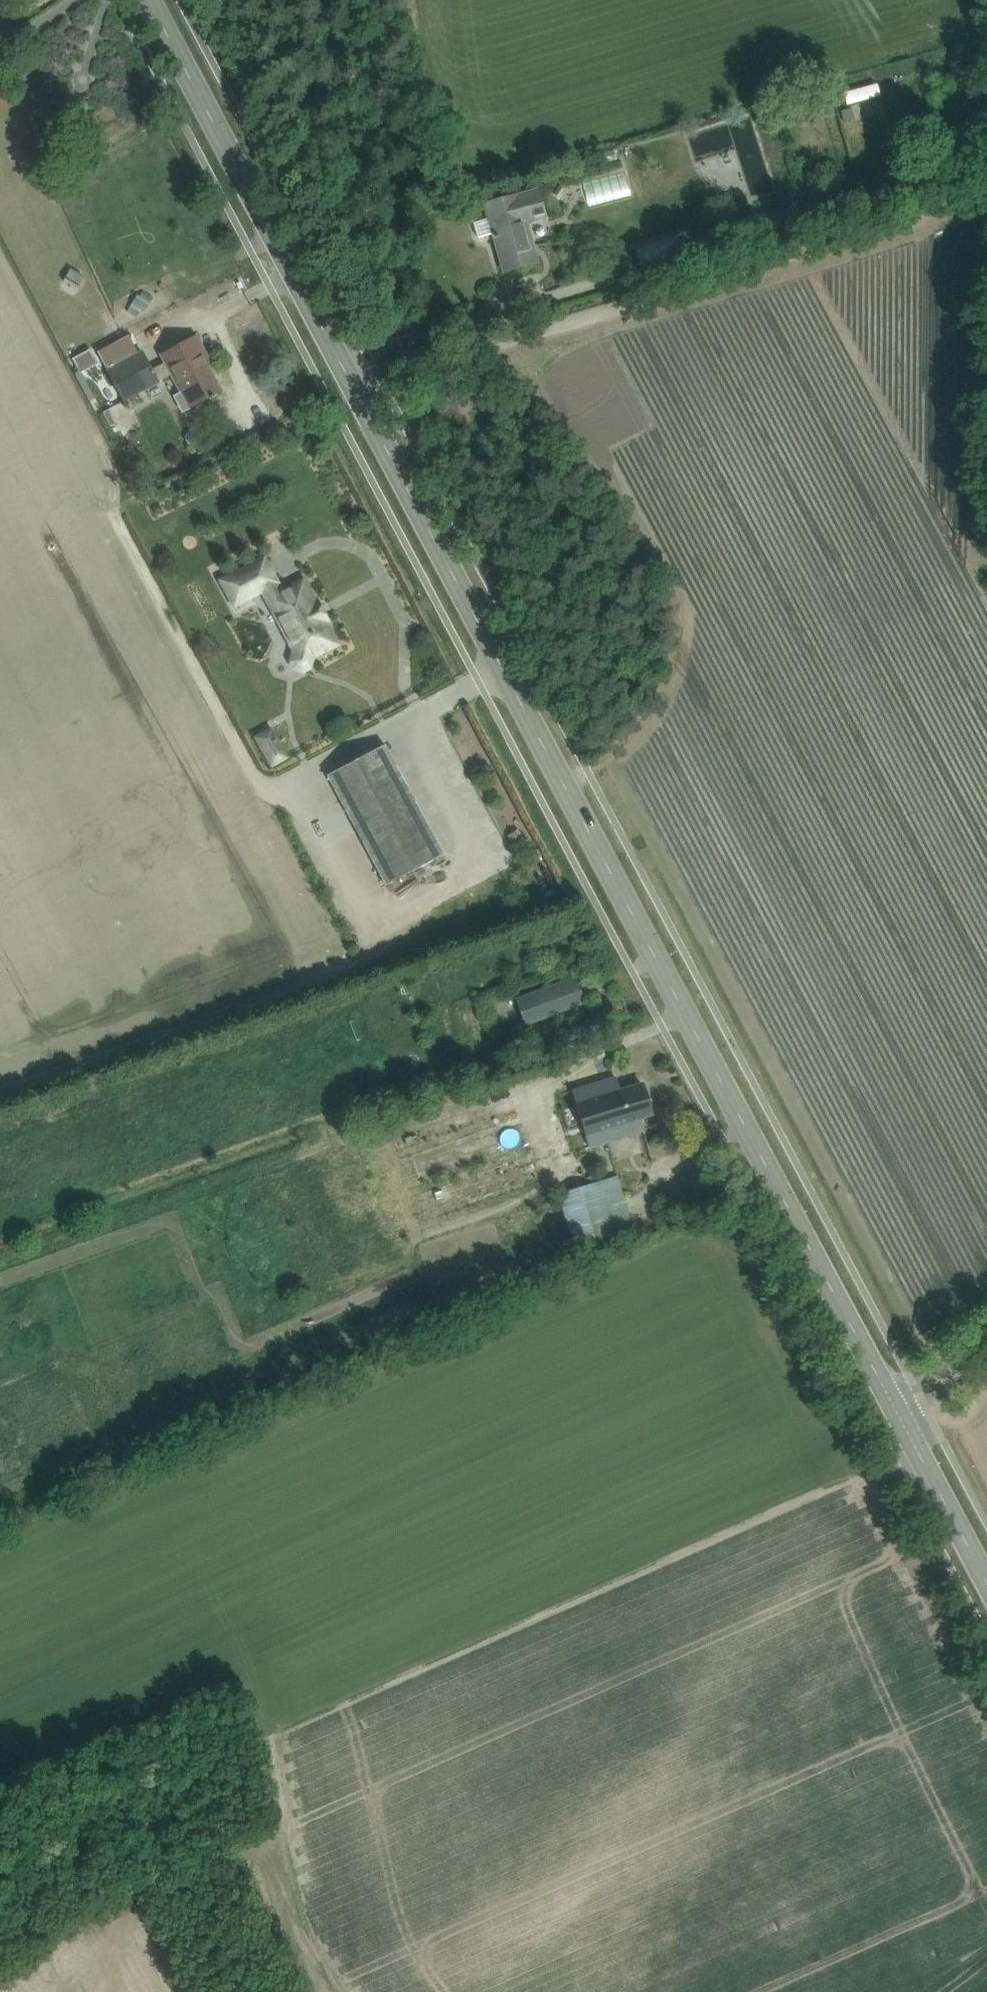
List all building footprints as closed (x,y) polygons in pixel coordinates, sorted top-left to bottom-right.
[(852,107),(841,110),(845,122),(855,119),(852,107)] [(705,160),(709,202),(750,198),(746,156),(705,160)] [(636,198),(631,179),(591,191),(596,210),(636,198)] [(537,261),(527,223),(547,217),(540,191),(520,197),(519,194),(485,203),(489,218),(474,222),(478,237),(493,232),(504,271),(537,261)] [(70,272),(65,280),(78,288),(83,279),(70,272)] [(150,321),(157,309),(143,301),(136,312),(150,321)] [(220,391),(207,366),(201,353),(204,351),(196,336),(162,354),(166,361),(152,369),(142,350),(107,369),(123,401),(159,382),(158,381),(173,374),(182,392),(175,396),(184,412),(215,396),(214,394),(220,391)] [(293,660),(295,666),(303,669),(309,666),(312,655),(335,643),(324,621),(327,620),(325,616),(325,617),(324,616),(323,616),(321,617),(316,607),(318,606),(318,605),(318,604),(319,604),(317,601),(314,603),(303,581),(280,593),(274,582),(276,582),(264,559),(222,581),(223,582),(229,579),(240,600),(263,588),(296,650),(293,660)] [(270,728),(256,737),(272,765),(287,757),(270,728)] [(386,884),(443,854),(384,744),(327,774),(386,884)] [(586,1004),(575,977),(515,999),(525,1026),(586,1004)] [(616,1077),(597,1083),(557,1095),(574,1150),(625,1135),(644,1129),(641,1117),(651,1114),(642,1083),(620,1090),(616,1077)] [(612,1178),(593,1184),(558,1194),(576,1252),(610,1241),(629,1236),(612,1178)] [(678,1199),(666,1204),(672,1218),(683,1213),(678,1199)] [(316,1248),(321,1262),(332,1258),(327,1244),(316,1248)]
